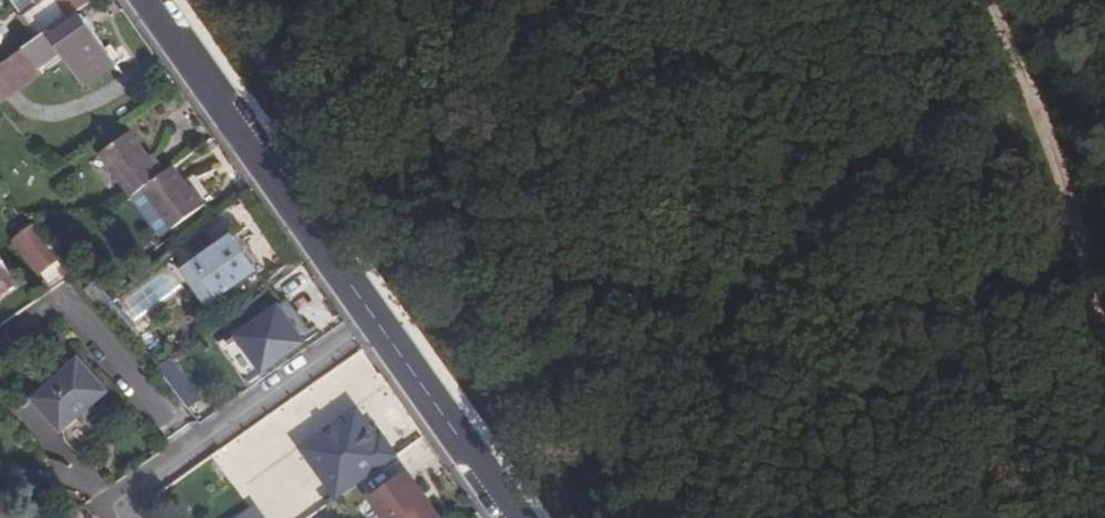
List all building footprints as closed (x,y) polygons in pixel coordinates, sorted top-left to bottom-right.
[(36,0),(11,0),(10,1),(22,17),(39,4),(36,0)] [(88,4),(85,0),(36,0),(39,4),(22,17),(21,18),(36,40),(48,32),(88,4)] [(48,32),(36,40),(0,65),(0,101),(61,58),(83,88),(113,67),(78,17),(51,37),(48,32)] [(140,194),(165,176),(153,159),(149,162),(131,136),(99,159),(130,201),(140,194)] [(165,176),(140,194),(167,231),(203,205),(192,191),(188,194),(172,171),(165,176)] [(130,201),(157,238),(167,231),(140,194),(130,201)] [(63,255),(37,225),(18,243),(44,272),(47,272),(63,255)] [(227,235),(175,272),(204,310),(255,273),(227,235)] [(99,279),(89,287),(95,295),(105,285),(99,279)] [(105,285),(95,295),(104,306),(113,299),(115,298),(105,285)] [(286,299),(277,305),(303,342),(312,335),(286,299)] [(277,305),(222,345),(248,381),(303,342),(277,305)] [(62,432),(79,416),(94,403),(110,389),(81,355),(32,399),(62,432)] [(198,401),(166,361),(155,370),(187,410),(198,401)] [(94,403),(79,416),(85,423),(101,409),(94,403)] [(361,412),(305,450),(341,499),(401,456),(387,435),(380,439),(361,412)] [(370,497),(385,517),(436,517),(404,472),(370,497)]
